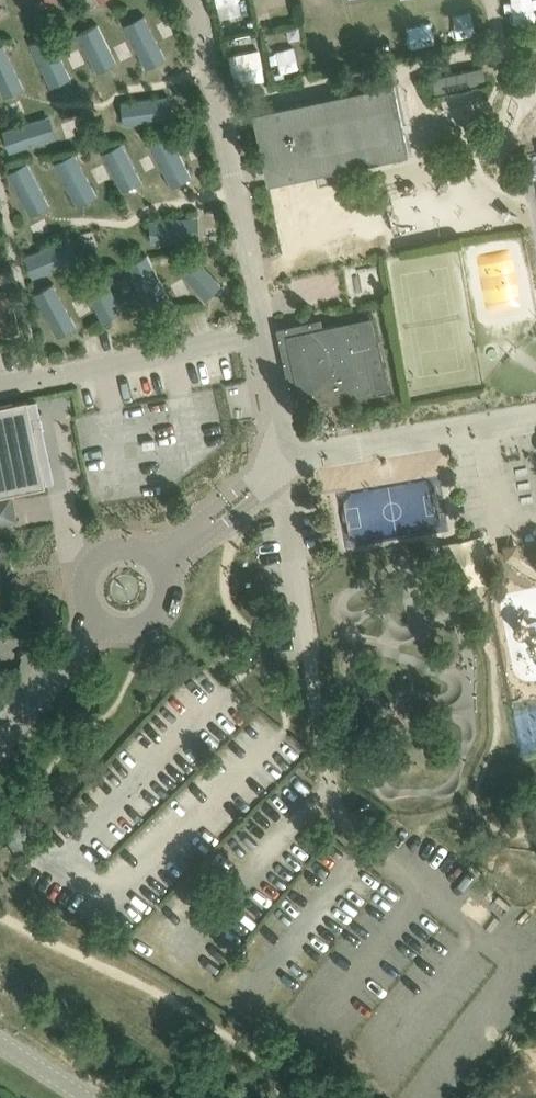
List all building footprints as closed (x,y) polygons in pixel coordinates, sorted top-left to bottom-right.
[(242,21),(237,0),(217,0),(224,26),(242,21)] [(512,19),(534,19),(533,0),(511,0),(512,19)] [(146,10),(124,20),(145,66),(167,55),(146,10)] [(78,30),(97,69),(118,59),(99,20),(78,30)] [(52,31),(31,40),(51,84),(72,75),(52,31)] [(228,34),(232,80),(265,77),(262,46),(244,48),(243,33),(228,34)] [(0,42),(0,82),(5,94),(26,84),(5,40),(0,42)] [(278,70),(305,67),(302,43),(276,46),(278,70)] [(432,74),(435,90),(487,78),(484,63),(432,74)] [(443,90),(448,111),(489,102),(484,80),(443,90)] [(266,179),(408,154),(395,81),(253,107),(266,179)] [(124,120),(172,114),(170,92),(121,98),(124,120)] [(9,150),(57,135),(50,113),(2,127),(9,150)] [(151,138),(170,184),(192,175),(173,129),(151,138)] [(102,149),(122,189),(143,178),(123,138),(102,149)] [(57,157),(74,203),(96,195),(80,149),(57,157)] [(31,158),(9,167),(28,213),(50,203),(31,158)] [(184,226),(199,225),(199,213),(149,216),(150,240),(184,239),(184,226)] [(25,253),(34,274),(80,256),(72,235),(25,253)] [(128,261),(147,299),(167,289),(149,251),(128,261)] [(201,297),(222,283),(204,256),(183,271),(201,297)] [(110,278),(88,288),(102,317),(123,307),(110,278)] [(55,332),(73,327),(62,280),(43,285),(55,332)] [(1,333),(20,329),(13,291),(0,293),(0,327),(1,333)] [(278,334),(295,411),(391,389),(374,312),(278,334)] [(33,486),(33,485),(40,484),(24,402),(17,403),(16,401),(0,404),(0,493),(33,486)] [(17,519),(13,493),(0,496),(0,522),(17,519)]
